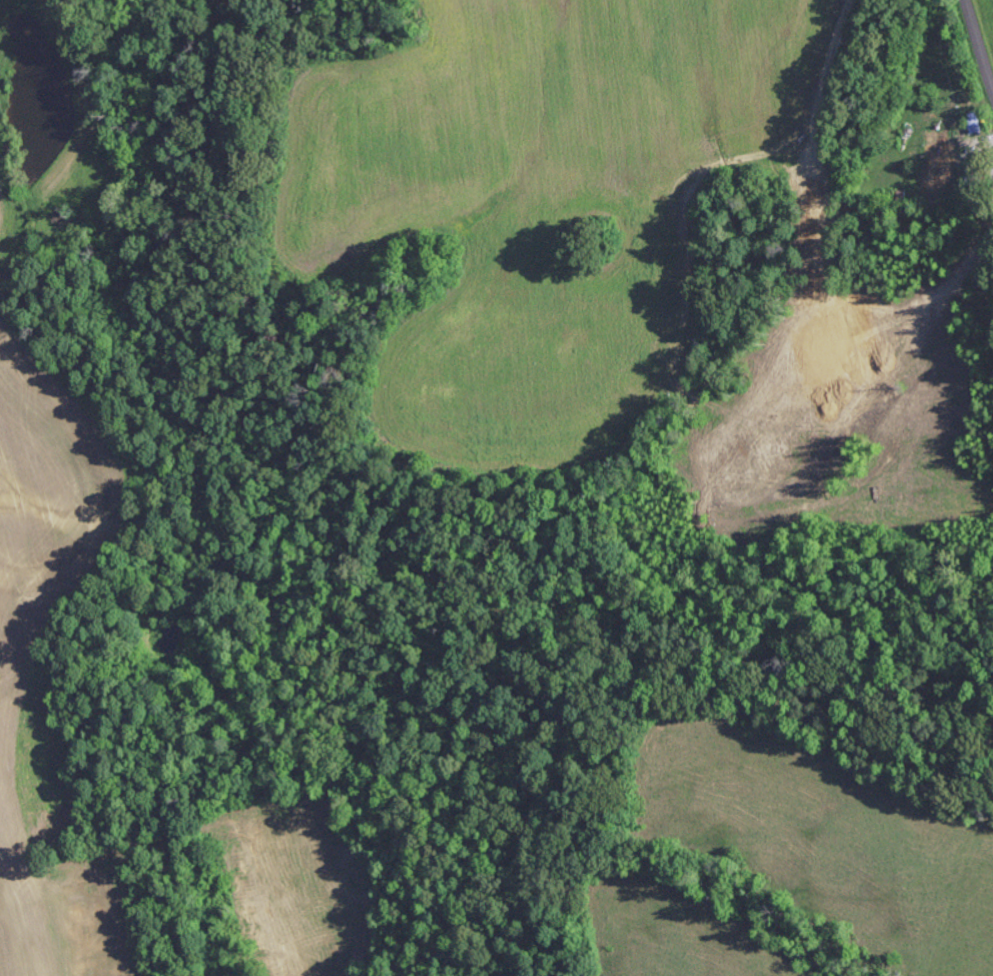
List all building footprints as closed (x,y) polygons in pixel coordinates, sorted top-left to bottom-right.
[(983,132),(978,113),(965,116),(970,135),(983,132)] [(928,148),(937,173),(955,166),(946,141),(928,148)]
